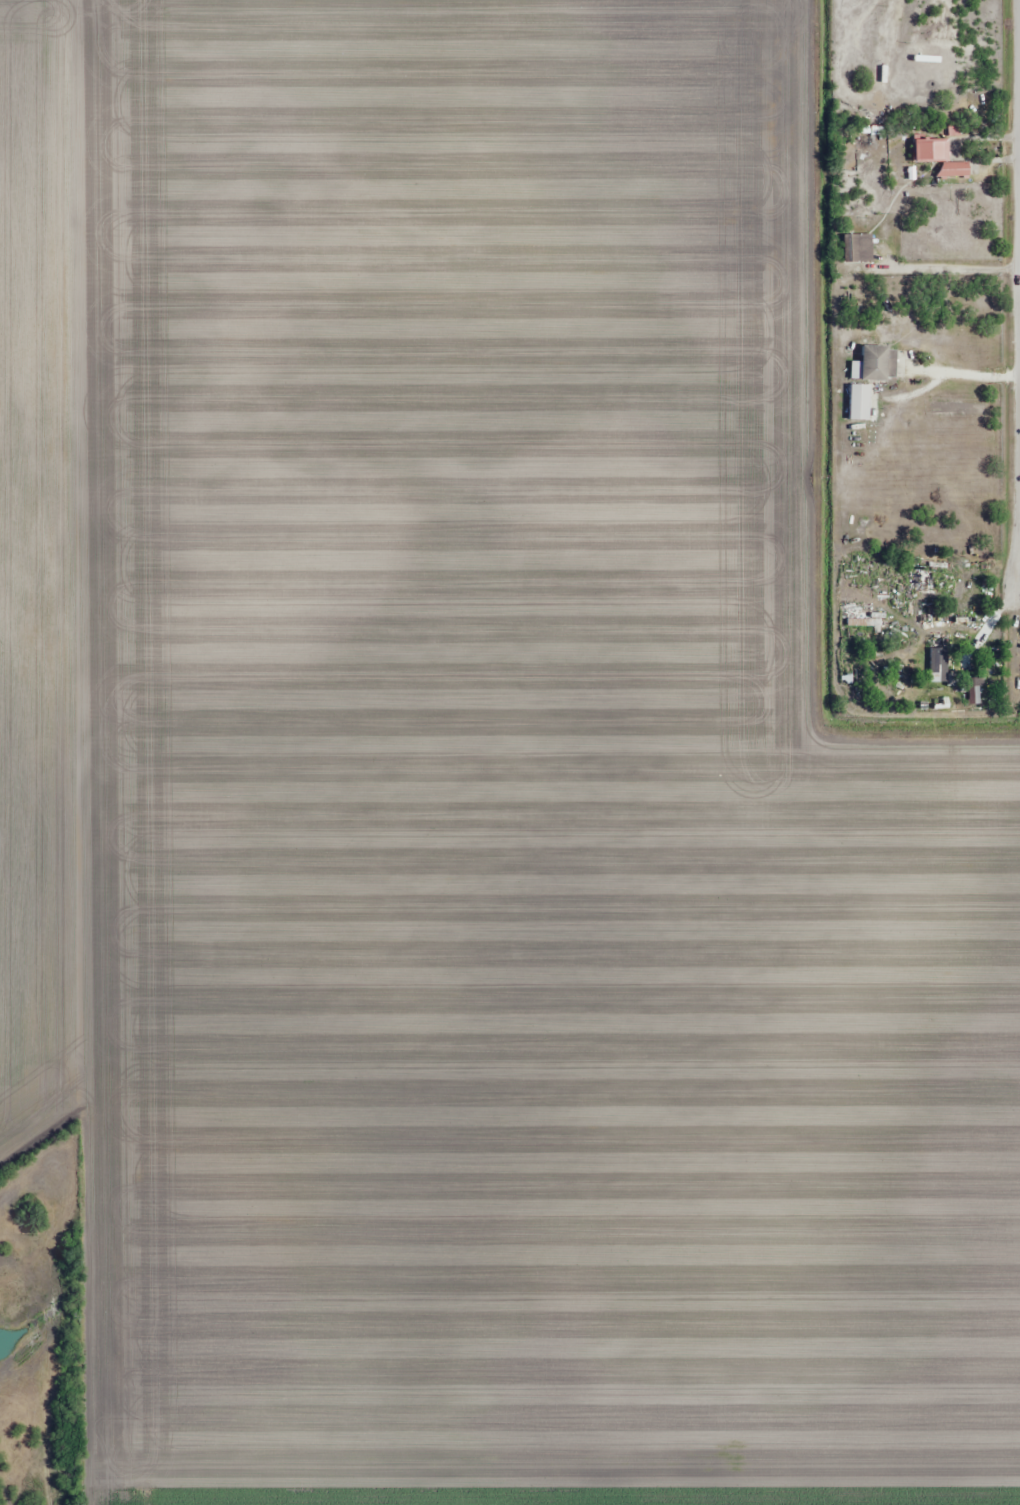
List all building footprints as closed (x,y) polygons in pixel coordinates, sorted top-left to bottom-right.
[(948,162),(948,140),(915,140),(915,162),(948,162)] [(873,234),(846,234),(846,263),(873,263),(873,234)] [(851,421),(870,421),(870,385),(851,385),(851,421)] [(931,684),(955,684),(955,693),(965,693),(965,676),(948,676),(948,650),(931,649),(931,684)] [(971,705),(983,705),(983,679),(971,679),(971,705)]
